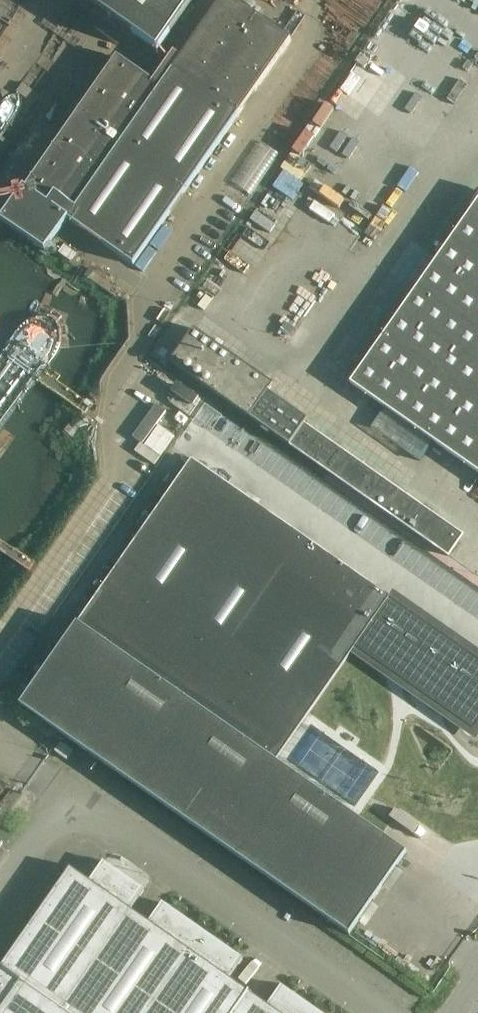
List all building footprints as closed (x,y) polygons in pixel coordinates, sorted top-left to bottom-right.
[(54,210),(69,220),(133,265),(289,42),(230,0),(223,0),(182,59),(173,54),(153,83),(147,78),(54,210)] [(195,0),(80,0),(157,54),(195,0)] [(24,189),(0,222),(45,253),(69,220),(54,210),(147,78),(117,58),(25,190),(24,189)] [(348,386),(477,475),(477,202),(350,384),(348,386)] [(170,363),(171,364),(448,558),(464,535),(305,424),(308,420),(268,392),(273,385),(194,329),(170,363)] [(349,935),(406,853),(275,762),(353,651),(355,648),(474,731),(477,725),(477,659),(191,459),(19,706),(349,935)] [(144,891),(103,862),(89,882),(70,869),(1,968),(60,1010),(130,910),(130,911),(144,891)] [(203,931),(162,903),(148,923),(130,911),(130,910),(60,1010),(65,1012),(146,1012),(203,931)] [(248,993),(229,980),(243,959),(203,931),(146,1012),(234,1012),(248,993)] [(60,1010),(1,968),(0,969),(0,1012),(65,1012),(60,1010)] [(234,1012),(319,1012),(281,986),(267,1006),(248,993),(234,1012)]
